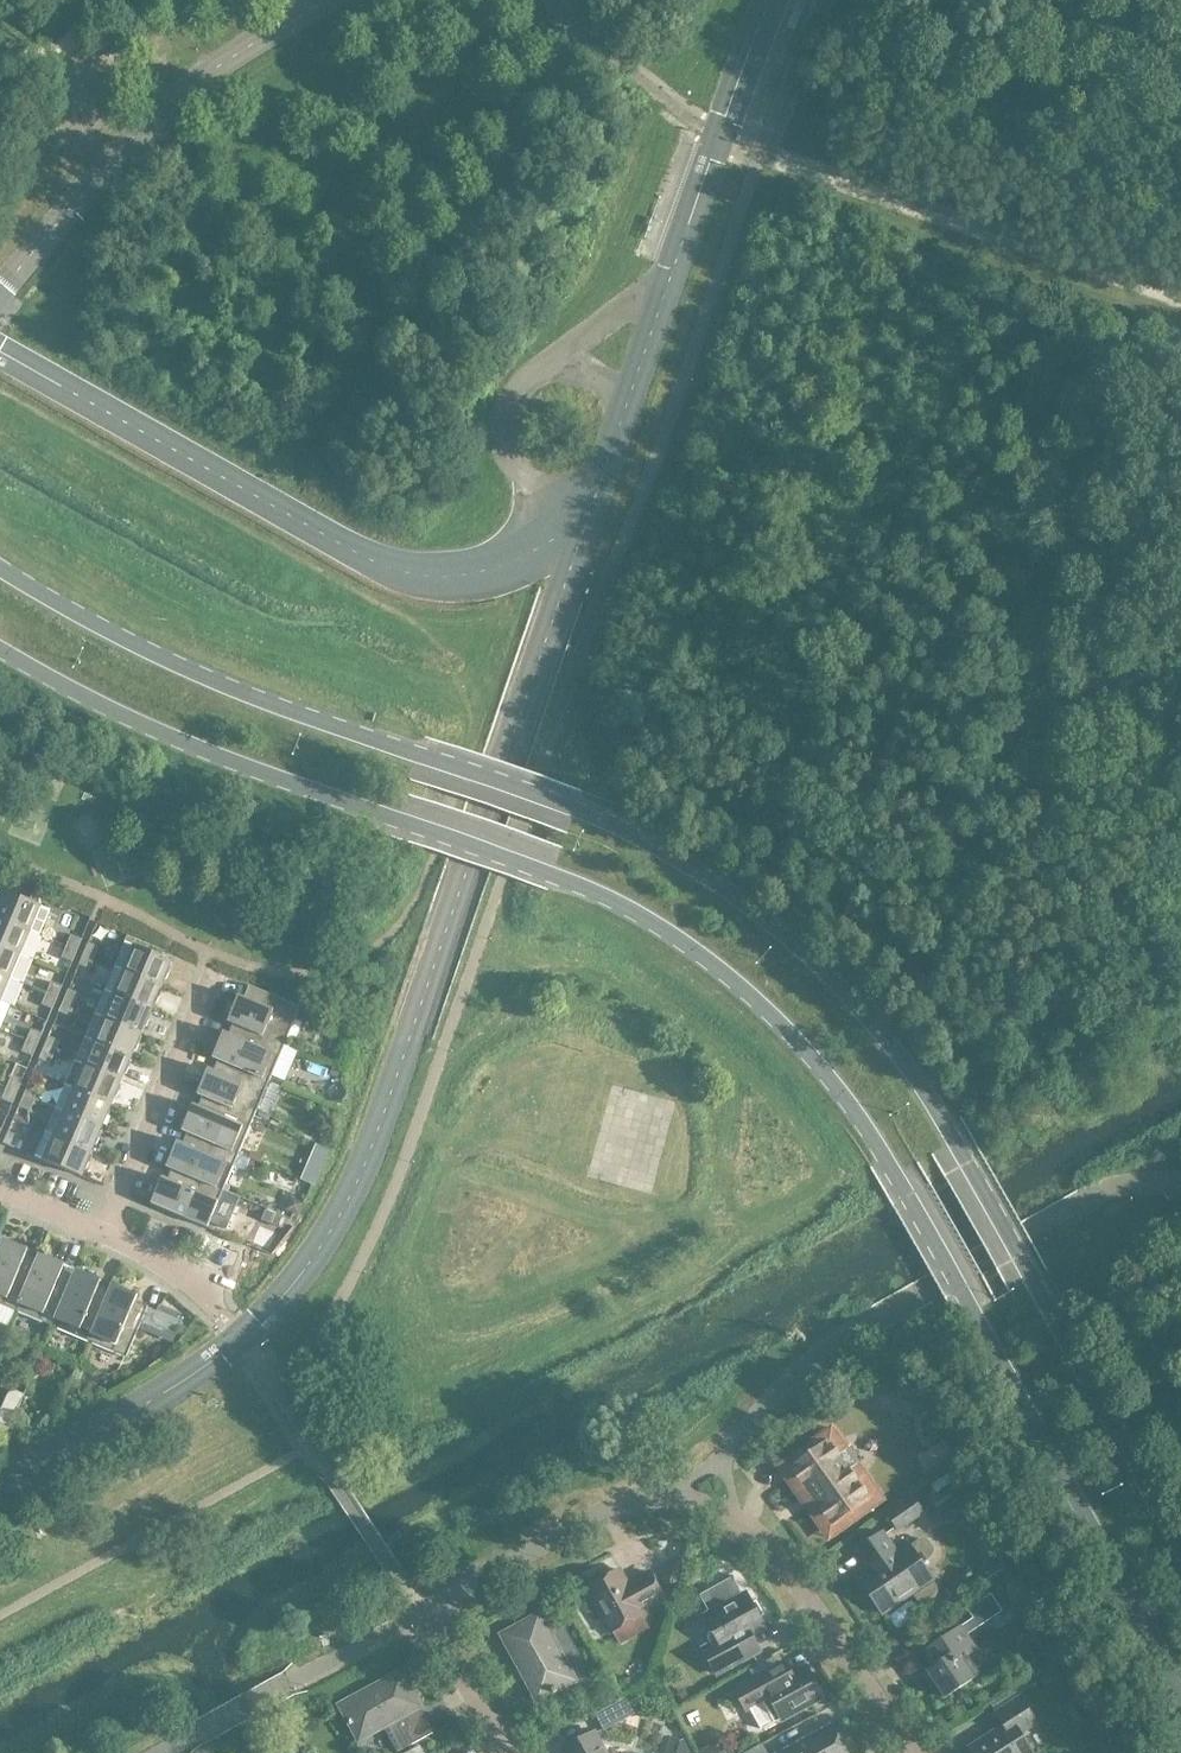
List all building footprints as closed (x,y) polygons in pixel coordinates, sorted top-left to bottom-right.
[(0,896),(0,918),(39,935),(49,910),(2,890),(0,896)] [(0,918),(0,946),(29,958),(39,935),(0,918)] [(70,935),(66,946),(76,951),(81,939),(70,935)] [(98,947),(88,942),(83,953),(94,958),(98,947)] [(124,942),(114,966),(160,986),(171,961),(124,942)] [(0,946),(0,974),(19,982),(29,958),(0,946)] [(76,951),(66,946),(61,957),(72,962),(76,951)] [(94,958),(83,953),(78,965),(89,969),(94,958)] [(160,986),(114,966),(104,990),(150,1010),(160,986)] [(0,974),(0,1002),(9,1006),(19,982),(0,974)] [(50,982),(46,993),(56,998),(61,987),(50,982)] [(300,1007),(248,985),(243,998),(238,996),(227,1022),(232,1024),(233,1022),(284,1044),(300,1007)] [(78,994),(68,989),(63,1001),(74,1005),(78,994)] [(150,1010),(104,990),(94,1014),(141,1033),(150,1010)] [(56,998),(46,993),(41,1005),(52,1009),(56,998)] [(74,1005),(63,1001),(58,1012),(69,1016),(74,1005)] [(0,1002),(0,1026),(9,1006),(0,1002)] [(141,1033),(94,1014),(84,1037),(131,1057),(141,1033)] [(233,1022),(232,1024),(228,1034),(222,1032),(211,1058),(217,1060),(217,1059),(268,1081),(284,1044),(233,1022)] [(30,1029),(26,1041),(36,1045),(41,1034),(30,1029)] [(59,1041),(48,1036),(43,1048),(54,1052),(59,1041)] [(131,1057),(84,1037),(74,1061),(121,1081),(131,1057)] [(36,1045),(26,1041),(21,1052),(32,1056),(36,1045)] [(54,1052),(43,1048),(38,1059),(49,1064),(54,1052)] [(217,1059),(217,1060),(212,1071),(207,1068),(196,1094),(201,1097),(202,1095),(253,1117),(268,1081),(217,1059)] [(121,1081),(74,1061),(64,1084),(111,1104),(121,1081)] [(11,1076),(6,1088),(17,1092),(21,1081),(11,1076)] [(39,1088),(28,1084),(23,1095),(34,1100),(39,1088)] [(111,1104),(64,1084),(54,1108),(101,1128),(111,1104)] [(17,1092),(6,1088),(1,1099),(12,1104),(17,1092)] [(34,1100),(23,1095),(18,1106),(29,1111),(34,1100)] [(202,1095),(201,1097),(197,1107),(192,1105),(181,1131),(186,1133),(186,1132),(238,1153),(253,1117),(202,1095)] [(101,1128),(54,1108),(44,1132),(91,1151),(101,1128)] [(91,1151),(44,1132),(34,1156),(80,1176),(91,1151)] [(186,1132),(186,1133),(182,1144),(176,1141),(165,1167),(171,1170),(171,1168),(222,1190),(238,1153),(186,1132)] [(18,1137),(7,1133),(3,1144),(13,1148),(18,1137)] [(314,1145),(300,1180),(313,1185),(328,1150),(314,1145)] [(171,1168),(171,1170),(166,1180),(161,1178),(150,1204),(206,1227),(222,1190),(171,1168)] [(287,1202),(283,1211),(298,1217),(304,1203),(295,1199),(287,1202)] [(268,1211),(263,1222),(283,1230),(287,1219),(268,1211)] [(15,1311),(37,1259),(35,1259),(25,1254),(27,1249),(2,1238),(0,1242),(0,1304),(15,1311)] [(38,1254),(35,1259),(37,1259),(15,1311),(52,1326),(73,1275),(72,1274),(61,1270),(64,1265),(54,1260),(38,1254)] [(74,1269),(72,1274),(73,1275),(52,1326),(88,1341),(110,1290),(108,1290),(98,1285),(100,1280),(74,1269)] [(110,1284),(108,1290),(110,1290),(88,1341),(125,1357),(147,1306),(134,1301),(136,1295),(110,1284)] [(830,1521),(874,1490),(830,1428),(786,1459),(830,1521)] [(910,1496),(886,1513),(897,1528),(921,1511),(910,1496)] [(926,1601),(933,1596),(935,1592),(935,1587),(930,1580),(931,1579),(920,1562),(929,1556),(931,1551),(931,1549),(926,1541),(923,1540),(919,1540),(909,1547),(908,1544),(895,1553),(881,1532),(855,1550),(865,1565),(868,1563),(872,1569),(857,1579),(881,1613),(912,1592),(917,1599),(921,1601),(926,1601)] [(673,1564),(667,1585),(675,1588),(681,1566),(673,1564)] [(619,1570),(585,1588),(610,1632),(643,1614),(640,1609),(662,1597),(649,1572),(627,1584),(619,1570)] [(698,1600),(706,1615),(703,1616),(711,1631),(707,1634),(706,1637),(711,1647),(703,1651),(715,1674),(751,1654),(758,1650),(750,1635),(764,1628),(745,1594),(736,1599),(728,1584),(698,1600)] [(972,1618),(960,1626),(921,1652),(931,1667),(921,1674),(929,1686),(934,1683),(944,1697),(979,1674),(966,1656),(976,1650),(966,1635),(1001,1611),(989,1593),(966,1609),(972,1618)] [(538,1614),(518,1625),(521,1631),(503,1641),(536,1701),(556,1691),(553,1685),(570,1675),(578,1691),(594,1682),(571,1641),(557,1648),(538,1614)] [(778,1665),(750,1681),(733,1690),(745,1710),(751,1707),(763,1729),(822,1697),(806,1668),(785,1679),(778,1665)] [(401,1671),(339,1705),(358,1740),(383,1727),(396,1752),(409,1745),(395,1720),(420,1706),(401,1671)] [(972,1752),(1030,1752),(1031,1752),(1018,1733),(1035,1722),(1019,1697),(994,1713),(1003,1727),(969,1749),(972,1752)] [(632,1714),(624,1699),(595,1715),(603,1729),(632,1714)] [(829,1724),(777,1752),(845,1752),(829,1724)] [(594,1732),(562,1749),(564,1752),(605,1752),(594,1732)] [(761,1743),(743,1752),(766,1752),(761,1743)] [(696,1750),(697,1752),(712,1752),(707,1744),(696,1750)]
